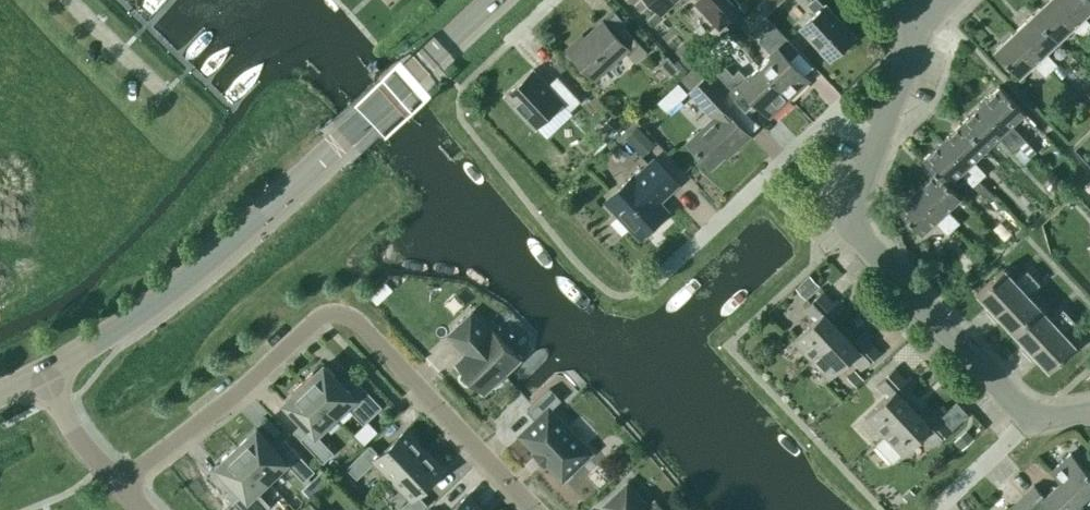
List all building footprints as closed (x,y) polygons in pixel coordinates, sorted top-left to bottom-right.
[(661,11),(672,0),(651,0),(661,11)] [(694,4),(718,29),(725,23),(730,29),(744,17),(738,10),(728,0),(698,0),(694,4)] [(781,0),(762,0),(757,5),(766,14),(781,0)] [(854,36),(826,5),(825,6),(819,0),(812,0),(808,4),(817,13),(802,27),(830,58),(854,36)] [(1089,34),(1058,0),(1047,0),(1034,13),(1058,39),(1071,27),(1083,40),(1089,34)] [(1089,9),(1089,0),(1058,0),(1089,34),(1089,33),(1089,22),(1083,15),(1089,9)] [(1014,31),(1051,70),(1061,80),(1067,74),(1045,51),(1058,39),(1034,13),(1014,31)] [(635,62),(647,51),(624,26),(616,34),(602,20),(584,37),(581,35),(567,48),(595,78),(625,50),(635,62)] [(771,53),(758,64),(789,97),(808,79),(790,60),(799,51),(772,22),(762,31),(766,35),(759,41),(763,45),(771,53)] [(1045,76),(1051,70),(1014,31),(995,49),(1019,75),(1032,63),(1045,76)] [(700,38),(690,48),(682,56),(680,57),(690,67),(710,48),(700,38)] [(676,70),(666,59),(659,67),(669,77),(676,70)] [(744,107),(706,67),(700,60),(681,77),(691,88),(688,91),(713,118),(688,142),(710,166),(734,144),(736,146),(749,134),(733,117),(744,107)] [(789,97),(758,64),(746,76),(739,69),(733,74),(721,62),(711,71),(742,105),(752,96),(770,115),(789,97)] [(570,109),(580,100),(559,77),(549,86),(533,69),(505,94),(535,126),(562,101),(570,109)] [(688,94),(679,84),(673,89),(682,99),(688,94)] [(981,104),(1017,143),(1024,137),(1011,124),(1024,112),(1000,86),(981,104)] [(981,104),(962,122),(986,148),(999,136),(1011,149),(1017,143),(981,104)] [(615,132),(617,135),(624,128),(611,115),(603,123),(614,133),(615,132)] [(635,119),(625,129),(624,128),(617,135),(607,145),(622,161),(629,154),(621,145),(626,139),(643,156),(655,143),(639,127),(641,125),(635,119)] [(962,122),(943,140),(979,179),(985,173),(973,160),(986,148),(962,122)] [(923,158),(935,171),(948,184),(948,183),(961,172),(973,185),(979,179),(943,140),(923,158)] [(659,201),(678,183),(654,158),(635,176),(634,174),(605,201),(639,237),(668,210),(659,201)] [(935,171),(917,189),(953,228),(960,222),(947,209),(961,196),(948,183),(948,184),(935,171)] [(980,180),(973,186),(974,187),(975,189),(985,199),(992,193),(989,190),(986,186),(980,180)] [(947,234),(953,228),(917,189),(897,207),(922,233),(935,221),(947,234)] [(1013,329),(1040,306),(1028,293),(1040,283),(1027,269),(1016,280),(1004,267),(978,292),(992,307),(987,311),(996,320),(1000,316),(1013,329)] [(820,285),(809,274),(795,287),(806,298),(820,285)] [(811,359),(842,330),(831,319),(845,306),(837,298),(833,302),(823,291),(804,308),(815,319),(793,340),(811,359)] [(1051,318),(1040,306),(1013,329),(1027,345),(1023,349),(1027,353),(1031,358),(1036,354),(1050,369),(1076,345),(1064,332),(1075,321),(1063,307),(1051,318)] [(471,311),(448,333),(461,347),(463,345),(469,352),(457,363),(483,390),(518,357),(493,330),(490,332),(471,311)] [(1076,327),(1083,342),(1089,339),(1089,321),(1076,327)] [(852,341),(842,330),(811,359),(829,378),(851,358),(861,369),(880,352),(869,341),(873,337),(866,329),(852,341)] [(313,370),(302,380),(334,414),(345,404),(364,423),(382,405),(359,381),(349,391),(324,364),(315,372),(313,370)] [(865,416),(883,436),(914,407),(903,396),(917,383),(909,375),(905,379),(895,368),(876,385),(887,396),(865,416)] [(846,376),(849,378),(856,386),(863,380),(854,369),(846,376)] [(334,414),(302,380),(291,391),(293,393),(284,401),(310,428),(300,438),(323,461),(334,451),(315,432),(334,414)] [(536,420),(521,434),(562,477),(589,452),(549,409),(561,398),(550,387),(526,409),(536,420)] [(883,436),(884,436),(875,443),(892,462),(901,454),(902,455),(924,434),(934,445),(952,429),(941,417),(945,414),(938,406),(924,418),(914,407),(883,436)] [(342,425),(325,440),(334,450),(351,435),(342,425)] [(237,447),(267,478),(286,460),(304,480),(315,469),(292,446),(282,455),(257,428),(237,447)] [(973,437),(966,428),(963,431),(957,437),(954,440),(961,448),(973,437)] [(375,460),(393,478),(424,449),(406,429),(380,453),(370,443),(346,466),(357,477),(375,460)] [(267,478),(237,447),(217,466),(242,492),(233,502),(241,509),(264,509),(270,504),(256,489),(267,478)] [(393,478),(411,497),(397,509),(419,509),(427,503),(417,493),(443,468),(424,449),(393,478)] [(1060,481),(1088,509),(1089,509),(1089,496),(1088,494),(1089,492),(1089,473),(1071,452),(1051,471),(1060,481)] [(1035,509),(1088,509),(1060,481),(1044,495),(1035,484),(1022,496),(1035,509)] [(604,504),(609,509),(665,509),(656,501),(650,506),(627,482),(604,504)] [(467,494),(450,509),(483,509),(467,494)] [(1022,496),(1010,507),(1013,509),(1035,509),(1022,496)] [(310,501),(300,509),(318,509),(310,501)]
